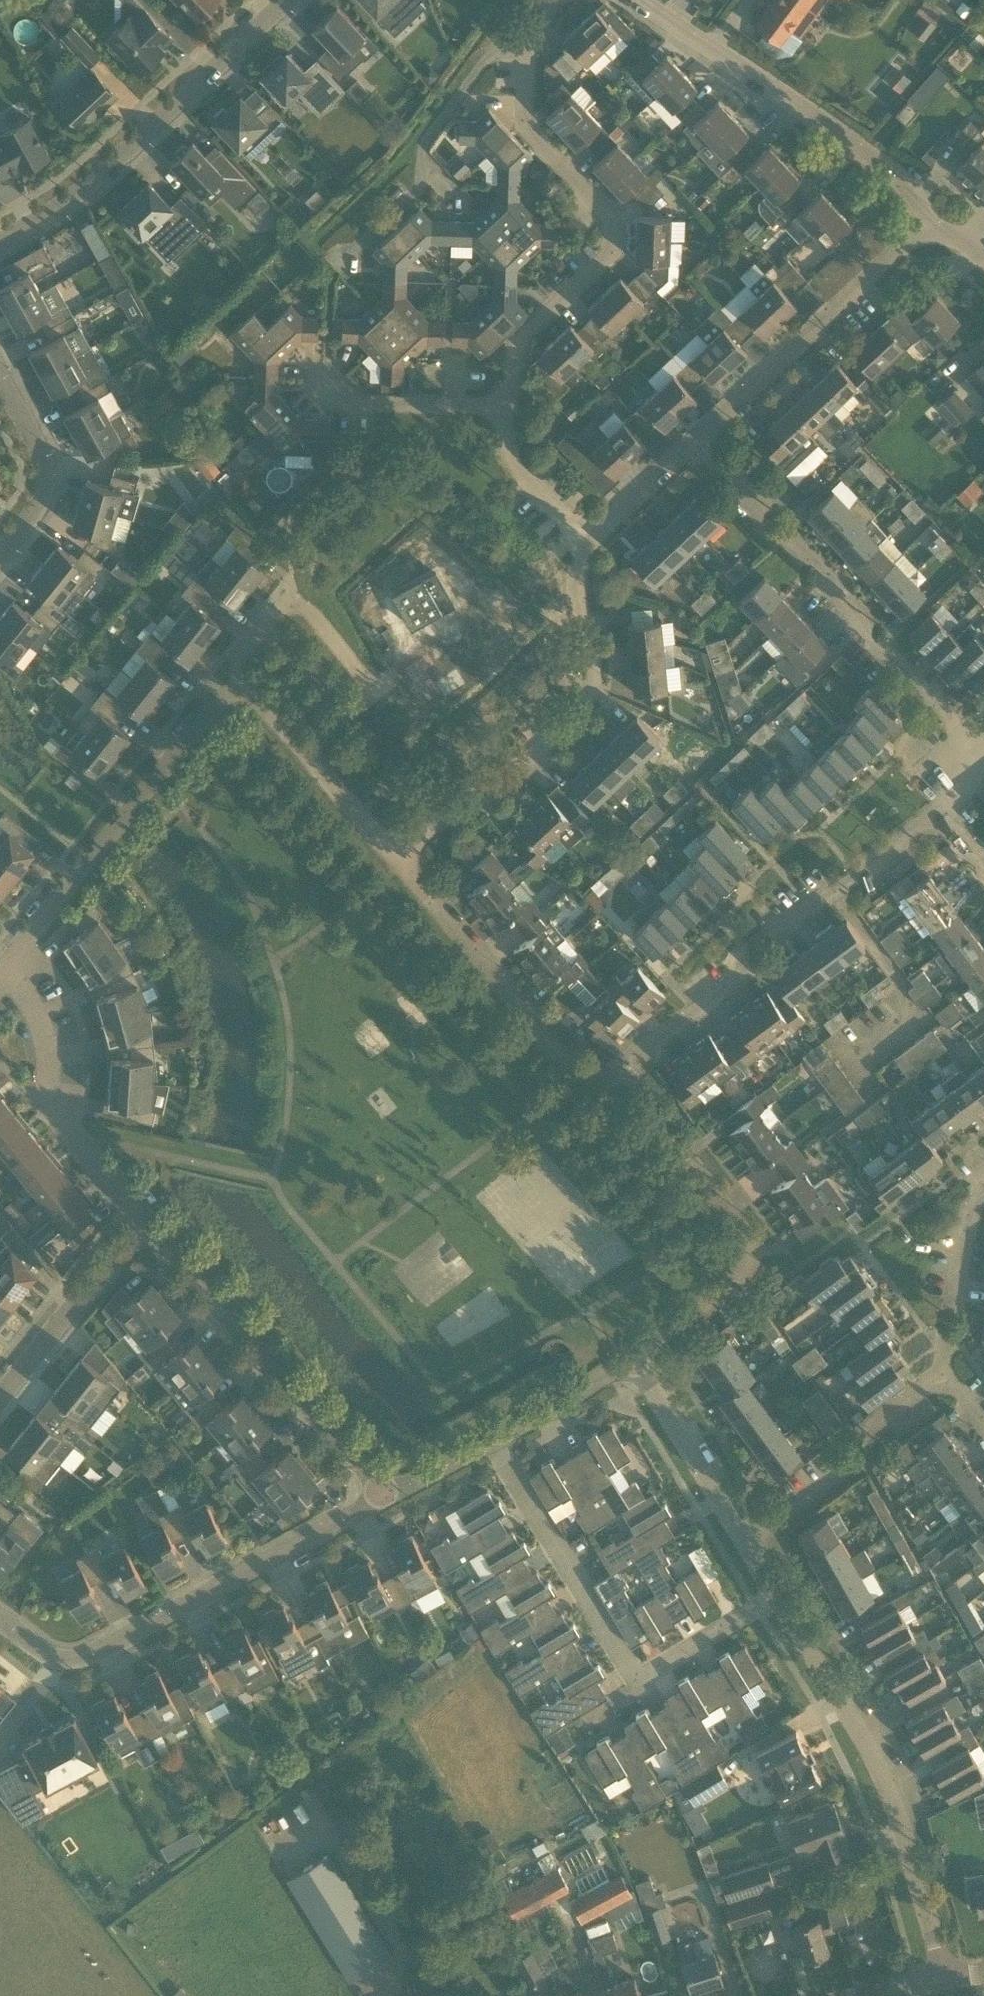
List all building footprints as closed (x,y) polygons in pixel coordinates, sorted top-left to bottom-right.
[(177,3),(181,0),(198,19),(218,0),(174,0),(177,3)] [(391,29),(421,0),(364,0),(391,29)] [(763,33),(780,45),(790,31),(799,37),(817,13),(799,0),(773,0),(754,25),(763,33)] [(817,13),(826,0),(799,0),(817,13)] [(924,1),(906,27),(922,38),(940,12),(924,1)] [(366,37),(337,6),(313,29),(329,46),(318,57),(340,80),(363,58),(353,48),(366,37)] [(171,37),(145,9),(136,18),(132,15),(107,38),(111,43),(108,46),(120,59),(123,56),(140,74),(165,50),(162,47),(171,37)] [(618,33),(625,41),(634,32),(618,14),(609,23),(596,9),(580,23),(603,48),(618,33)] [(603,48),(580,23),(564,39),(570,46),(552,63),(569,80),(584,66),(603,48)] [(969,24),(961,33),(970,42),(971,41),(979,32),(977,31),(969,24)] [(89,66),(101,55),(73,26),(61,37),(89,66)] [(650,31),(638,44),(648,53),(660,41),(650,31)] [(658,93),(682,71),(667,55),(660,61),(652,52),(634,68),(658,93)] [(264,69),(267,72),(262,76),(274,89),(271,91),(280,101),(283,98),(286,102),(298,90),(309,102),(317,103),(325,94),(332,102),(345,90),(317,61),(305,71),(288,53),(277,63),(274,60),(264,69)] [(430,64),(420,74),(430,82),(439,72),(430,64)] [(697,87),(682,71),(658,93),(681,118),(698,102),(690,94),(697,87)] [(98,115),(106,107),(105,106),(116,96),(94,72),(59,104),(82,128),(97,114),(98,115)] [(357,79),(347,89),(358,101),(368,92),(357,79)] [(562,132),(586,109),(585,107),(594,99),(581,84),(571,93),(571,92),(570,92),(562,83),(547,97),(550,100),(547,103),(553,109),(546,115),(562,132)] [(252,135),(263,147),(288,124),(269,103),(257,114),(241,97),(226,110),(223,107),(214,116),(217,119),(215,121),(239,148),(252,135)] [(708,139),(708,140),(733,117),(718,101),(707,111),(698,102),(681,118),(677,122),(691,137),(690,138),(700,148),(708,139)] [(906,124),(918,110),(908,101),(895,114),(906,124)] [(487,154),(510,132),(489,109),(476,121),(460,120),(459,142),(476,142),(487,154)] [(586,109),(562,132),(576,147),(583,141),(591,149),(608,133),(586,109)] [(748,133),(733,117),(708,140),(732,164),(732,165),(750,148),(741,139),(748,133)] [(29,119),(1,134),(3,138),(0,139),(0,179),(20,168),(22,172),(49,156),(29,119)] [(970,120),(953,139),(970,155),(956,170),(971,184),(983,170),(983,133),(970,120)] [(608,133),(591,149),(599,159),(593,165),(609,182),(633,159),(615,139),(624,131),(618,125),(609,133),(608,133)] [(498,183),(519,184),(520,167),(532,155),(510,132),(487,154),(478,163),(486,171),(486,183),(498,183)] [(216,182),(222,188),(222,193),(236,208),(256,189),(219,150),(209,160),(193,142),(187,147),(185,145),(180,147),(176,150),(174,155),(176,157),(171,162),(202,195),(216,182)] [(746,169),(761,185),(785,163),(769,146),(758,157),(750,148),(732,165),(732,164),(720,175),(729,184),(746,169)] [(460,155),(447,167),(458,178),(459,177),(462,180),(472,171),(469,168),(471,167),(460,155)] [(633,159),(609,182),(623,197),(630,191),(638,200),(656,183),(651,178),(633,159)] [(769,222),(801,193),(793,185),(800,178),(785,163),(761,185),(768,193),(759,201),(759,207),(761,212),(769,222)] [(971,184),(983,196),(983,170),(971,184)] [(647,209),(662,194),(670,202),(680,193),(664,176),(656,183),(638,200),(647,209)] [(171,207),(149,183),(137,194),(132,198),(132,199),(120,211),(131,222),(126,226),(137,238),(141,234),(142,235),(143,234),(158,249),(164,244),(183,244),(190,237),(191,238),(206,223),(182,197),(171,207)] [(507,233),(530,212),(519,200),(519,184),(498,183),(497,199),(485,210),(507,233)] [(317,189),(305,199),(314,209),(326,199),(317,189)] [(182,197),(190,206),(197,199),(189,190),(182,197)] [(258,191),(248,201),(258,212),(268,202),(258,191)] [(811,230),(836,208),(821,192),(809,202),(801,193),(769,222),(770,223),(775,218),(783,227),(787,223),(802,239),(811,230)] [(451,242),(452,221),(431,220),(420,208),(396,229),(419,253),(432,241),(451,242)] [(836,208),(811,230),(835,256),(849,243),(841,234),(851,224),(836,208)] [(452,221),(451,242),(471,244),(483,256),(507,233),(485,210),(473,222),(452,221)] [(530,212),(507,233),(528,257),(540,245),(557,246),(558,224),(541,223),(530,212)] [(638,216),(637,238),(669,238),(670,217),(638,216)] [(419,253),(396,229),(373,251),(385,263),(384,280),(406,281),(406,265),(419,253)] [(507,233),(483,256),(495,269),(495,284),(516,285),(516,268),(528,257),(507,233)] [(636,260),(644,260),(645,267),(636,276),(652,293),(668,278),(669,238),(637,238),(636,260)] [(7,310),(40,292),(34,280),(56,268),(43,244),(8,264),(16,278),(0,286),(0,298),(7,310)] [(111,253),(99,259),(105,271),(117,264),(111,253)] [(778,268),(799,290),(808,281),(787,259),(778,268)] [(756,261),(740,273),(747,282),(763,270),(756,261)] [(757,296),(780,320),(796,305),(790,298),(799,290),(778,268),(774,264),(764,272),(772,281),(757,296)] [(621,277),(604,293),(627,317),(652,293),(636,276),(627,284),(621,277)] [(393,332),(417,310),(405,298),(406,281),(384,280),(384,296),(371,308),(393,332)] [(45,330),(73,314),(56,283),(40,292),(7,310),(19,332),(20,331),(39,320),(45,330)] [(460,283),(458,285),(471,299),(477,293),(477,283),(473,283),(460,283)] [(481,312),(503,335),(527,313),(515,301),(516,285),(495,284),(494,301),(481,312)] [(595,314),(586,323),(607,346),(608,345),(613,350),(619,344),(609,333),(627,317),(604,293),(588,307),(595,314)] [(872,377),(911,342),(923,330),(934,342),(959,319),(936,295),(918,312),(908,300),(889,318),(882,324),(850,353),(872,377)] [(757,296),(732,319),(748,337),(758,328),(764,335),(780,320),(757,296)] [(290,305),(268,326),(267,326),(289,350),(301,338),(318,339),(319,317),(302,317),(290,305)] [(698,333),(707,342),(730,367),(746,352),(740,345),(748,337),(732,319),(719,305),(710,314),(714,318),(698,333)] [(359,340),(370,352),(393,332),(371,308),(359,319),(343,318),(342,339),(359,340)] [(393,332),(414,354),(427,342),(444,343),(445,321),(428,321),(417,310),(393,332)] [(277,361),(289,350),(267,326),(268,326),(254,311),(240,325),(230,334),(243,348),(255,361),(255,376),(277,377),(277,361)] [(452,322),(452,343),(469,344),(480,356),(503,335),(481,312),(470,322),(452,322)] [(42,373),(75,355),(91,346),(73,314),(45,330),(51,341),(30,352),(42,373)] [(570,323),(555,338),(577,363),(585,356),(595,357),(607,346),(586,323),(577,331),(570,323)] [(154,332),(140,340),(148,354),(162,346),(154,332)] [(393,332),(370,352),(382,364),(381,381),(402,382),(403,365),(414,354),(393,332)] [(542,376),(543,377),(560,394),(568,386),(561,378),(577,363),(555,338),(538,354),(552,368),(544,376),(543,375),(542,376)] [(730,367),(707,342),(683,365),(699,383),(708,375),(714,382),(730,367)] [(42,373),(53,394),(74,383),(80,393),(103,380),(108,377),(91,346),(75,355),(42,373)] [(968,376),(983,394),(983,361),(968,376)] [(823,366),(816,373),(841,401),(851,391),(862,403),(869,397),(891,420),(900,412),(857,366),(848,374),(837,362),(828,371),(823,366)] [(683,365),(658,389),(680,413),(696,398),(690,391),(699,383),(683,365)] [(832,409),(841,401),(816,373),(807,381),(812,386),(804,393),(837,429),(844,422),(832,409)] [(277,377),(255,376),(254,392),(249,397),(242,403),(250,412),(264,427),(288,406),(276,393),(277,377)] [(103,380),(80,393),(86,404),(65,415),(76,436),(110,417),(120,412),(123,411),(111,390),(109,391),(103,380)] [(607,387),(598,396),(607,405),(616,397),(607,387)] [(890,395),(897,403),(906,396),(899,387),(890,395)] [(633,412),(649,430),(658,422),(664,428),(680,413),(658,389),(633,412)] [(954,391),(943,401),(937,407),(954,426),(972,410),(954,391)] [(178,406),(167,392),(152,405),(164,418),(178,406)] [(790,397),(782,404),(807,432),(817,423),(829,436),(837,429),(804,393),(795,402),(790,397)] [(785,474),(792,467),(800,460),(818,444),(807,432),(782,404),(774,412),(778,417),(770,426),(772,428),(757,443),(785,474)] [(300,439),(315,440),(314,460),(331,460),(332,419),(316,418),(299,418),(288,406),(264,427),(277,440),(287,451),(300,439)] [(110,417),(76,436),(88,457),(109,446),(115,456),(138,444),(120,412),(110,417)] [(608,436),(630,460),(647,445),(640,438),(649,430),(633,412),(608,436)] [(933,425),(924,433),(933,443),(943,434),(933,425)] [(856,430),(846,439),(857,451),(854,448),(864,439),(856,430)] [(614,475),(630,460),(608,436),(592,451),(585,443),(575,452),(592,469),(601,461),(614,475)] [(857,451),(846,439),(839,446),(849,458),(857,451)] [(871,478),(853,495),(857,500),(875,482),(878,486),(886,479),(862,455),(855,462),(871,478)] [(221,470),(215,475),(221,482),(228,476),(223,469),(221,470)] [(86,480),(79,503),(116,513),(132,518),(139,495),(134,493),(137,482),(112,475),(109,486),(86,480)] [(973,479),(956,495),(966,505),(983,490),(973,479)] [(824,492),(828,496),(809,513),(817,523),(812,527),(820,535),(850,506),(855,501),(840,485),(836,481),(824,492)] [(698,495),(682,511),(704,535),(721,519),(698,495)] [(902,507),(908,514),(919,504),(912,497),(902,507)] [(850,506),(820,535),(827,543),(832,538),(840,547),(871,518),(856,502),(850,507),(850,506)] [(116,513),(79,503),(73,526),(96,533),(93,544),(118,552),(121,539),(110,536),(116,513)] [(915,521),(925,512),(919,504),(908,514),(915,521)] [(704,535),(682,511),(665,527),(687,551),(704,535)] [(851,568),(878,542),(886,535),(871,518),(840,547),(848,556),(843,561),(851,568)] [(665,527),(648,542),(670,567),(687,551),(665,527)] [(260,549),(234,528),(226,538),(236,546),(222,564),(250,587),(265,568),(246,553),(253,544),(259,548),(258,549),(259,550),(260,549)] [(928,544),(935,552),(946,542),(938,535),(928,544)] [(670,567),(648,542),(631,558),(654,583),(670,567)] [(871,580),(894,559),(878,542),(851,568),(858,576),(863,571),(871,580)] [(946,542),(935,552),(941,559),(952,549),(946,542)] [(58,544),(43,563),(73,587),(83,594),(98,576),(97,576),(105,566),(85,550),(77,559),(58,544)] [(739,559),(732,566),(742,576),(749,569),(739,559)] [(894,559),(871,580),(880,589),(875,594),(882,601),(909,576),(894,559)] [(43,563),(28,582),(47,597),(39,606),(60,622),(74,604),(65,597),(73,587),(43,563)] [(235,606),(250,587),(222,564),(207,582),(197,574),(189,584),(215,605),(216,603),(215,603),(214,604),(209,600),(216,590),(235,606)] [(627,565),(618,573),(637,592),(646,584),(627,565)] [(742,576),(732,566),(725,572),(734,582),(742,576)] [(131,567),(122,579),(133,587),(142,576),(131,567)] [(412,627),(453,604),(436,573),(395,595),(412,627)] [(909,576),(882,601),(889,609),(894,605),(903,614),(925,593),(909,576)] [(780,594),(764,577),(740,600),(756,616),(780,594)] [(976,596),(983,588),(983,584),(980,579),(970,589),(976,596)] [(189,584),(181,594),(191,602),(176,620),(205,643),(220,624),(201,609),(208,600),(214,604),(213,605),(214,606),(215,605),(189,584)] [(706,590),(699,597),(709,607),(716,600),(706,590)] [(780,594),(756,616),(771,633),(796,610),(780,594)] [(709,607),(699,597),(692,604),(702,614),(709,607)] [(13,600),(0,617),(0,621),(28,643),(43,625),(52,632),(60,622),(39,606),(32,615),(14,601),(15,601),(13,600)] [(787,650),(811,627),(796,610),(771,633),(787,650)] [(85,640),(93,632),(70,611),(62,620),(85,640)] [(914,647),(921,654),(947,629),(932,613),(910,633),(918,642),(914,647)] [(152,630),(144,640),(170,661),(171,660),(170,659),(169,660),(164,656),(171,647),(190,662),(205,643),(176,620),(162,638),(152,630)] [(628,623),(630,646),(663,644),(660,620),(628,623)] [(28,643),(0,621),(0,651),(2,653),(0,655),(0,667),(14,678),(22,669),(13,661),(28,643)] [(827,644),(811,627),(787,650),(803,667),(827,644)] [(947,629),(921,654),(928,662),(933,657),(941,666),(963,645),(947,629)] [(102,632),(92,644),(103,653),(113,641),(102,632)] [(963,645),(941,666),(968,694),(976,687),(981,693),(983,690),(983,644),(975,634),(974,635),(963,645)] [(729,651),(728,647),(725,637),(706,643),(709,652),(710,656),(729,651)] [(146,658),(131,676),(160,699),(175,680),(156,665),(163,656),(168,660),(168,661),(169,662),(170,661),(144,640),(136,650),(146,658)] [(630,646),(632,670),(665,666),(663,644),(630,646)] [(710,656),(709,652),(701,650),(706,669),(713,667),(713,666),(732,660),(729,651),(710,656)] [(841,654),(831,663),(841,673),(851,664),(841,654)] [(716,675),(735,669),(732,660),(713,666),(713,667),(716,675)] [(665,666),(632,670),(634,693),(667,689),(665,666)] [(728,681),(738,678),(735,669),(716,675),(718,684),(728,681)] [(106,686),(99,696),(124,717),(126,716),(124,715),(124,716),(118,712),(126,703),(145,718),(160,699),(131,676),(116,695),(106,686)] [(742,691),(738,678),(728,681),(732,695),(742,691)] [(728,681),(718,684),(723,698),(732,695),(728,681)] [(847,722),(850,726),(871,749),(899,723),(891,716),(896,711),(872,685),(855,701),(862,708),(847,722)] [(810,702),(800,693),(800,692),(793,700),(802,710),(810,702)] [(101,714),(86,732),(114,755),(129,736),(111,721),(118,712),(123,716),(122,717),(123,718),(124,717),(99,696),(91,706),(101,714)] [(793,700),(786,706),(777,714),(789,727),(797,718),(801,722),(807,715),(802,710),(793,700)] [(637,716),(620,732),(642,756),(659,740),(637,716)] [(775,732),(765,722),(764,721),(757,727),(768,738),(775,732)] [(834,742),(859,770),(867,762),(863,757),(871,749),(850,726),(834,742)] [(768,738),(757,727),(750,734),(761,745),(768,738)] [(99,774),(114,755),(86,732),(71,751),(61,743),(54,752),(79,773),(80,772),(79,771),(79,772),(73,768),(81,759),(99,774)] [(642,756),(620,732),(603,748),(626,772),(642,756)] [(852,777),(859,770),(834,742),(817,758),(838,780),(847,772),(852,777)] [(749,751),(743,746),(743,745),(736,753),(741,758),(749,751)] [(603,748),(587,764),(609,788),(626,772),(603,748)] [(727,761),(733,767),(741,758),(736,753),(727,761)] [(801,773),(826,801),(834,794),(829,788),(838,780),(817,758),(801,773)] [(733,767),(727,761),(718,769),(724,775),(733,767)] [(609,788),(587,764),(570,780),(592,803),(609,788)] [(793,765),(776,780),(805,811),(814,803),(819,808),(826,801),(801,773),(793,765)] [(724,775),(718,769),(710,778),(715,783),(724,775)] [(65,780),(75,788),(81,780),(72,772),(65,780)] [(777,838),(805,811),(776,780),(774,777),(757,793),(750,786),(732,802),(764,835),(770,830),(777,838)] [(687,789),(677,779),(670,785),(680,796),(687,789)] [(680,796),(670,785),(663,793),(672,803),(680,796)] [(692,795),(697,800),(703,795),(697,789),(692,795)] [(547,793),(531,807),(568,847),(584,832),(578,826),(588,817),(570,798),(560,807),(547,793)] [(697,800),(692,795),(692,794),(683,802),(689,808),(697,800)] [(675,810),(681,816),(689,808),(683,802),(675,810)] [(527,838),(518,847),(535,866),(546,856),(550,860),(554,860),(568,847),(531,807),(531,808),(529,806),(528,807),(530,809),(514,824),(527,838)] [(666,818),(672,824),(681,816),(675,810),(666,818)] [(647,827),(653,821),(643,811),(637,817),(647,827)] [(23,873),(32,862),(28,859),(34,851),(31,848),(38,839),(4,812),(0,817),(0,825),(4,828),(0,832),(0,854),(23,873)] [(647,827),(637,817),(629,825),(639,835),(647,827)] [(658,825),(659,826),(664,832),(672,824),(666,818),(658,825)] [(705,842),(693,854),(688,858),(699,869),(720,892),(748,865),(741,857),(747,852),(715,819),(698,835),(705,842)] [(650,834),(642,841),(652,851),(659,844),(650,834)] [(645,858),(652,851),(642,841),(635,848),(645,858)] [(480,914),(511,888),(498,872),(504,867),(491,852),(471,869),(482,882),(467,895),(481,912),(480,913),(480,914)] [(7,889),(14,880),(16,882),(23,873),(0,854),(0,883),(7,889)] [(616,880),(623,873),(614,863),(606,870),(616,880)] [(720,892),(699,869),(683,884),(708,912),(716,904),(712,900),(720,892)] [(609,887),(616,880),(606,870),(599,877),(609,887)] [(919,910),(949,889),(942,880),(937,884),(929,874),(916,883),(909,874),(890,888),(898,898),(906,892),(919,910)] [(666,900),(687,922),(696,914),(701,919),(708,912),(683,884),(666,900)] [(524,904),(511,888),(480,914),(482,913),(496,930),(511,917),(520,927),(540,911),(530,899),(524,904)] [(599,911),(607,904),(593,888),(585,895),(599,911)] [(919,910),(933,929),(957,911),(949,901),(955,897),(949,889),(919,910)] [(675,943),(682,937),(683,936),(678,931),(687,922),(666,900),(650,916),(675,943)] [(75,963),(75,964),(119,934),(118,934),(112,938),(109,935),(112,932),(98,917),(102,913),(92,903),(73,922),(83,936),(66,947),(76,962),(75,963)] [(529,968),(566,937),(550,918),(557,912),(549,903),(540,911),(520,927),(529,938),(514,950),(528,967),(526,969),(527,969),(528,968),(529,968)] [(957,911),(933,929),(946,947),(976,925),(969,916),(964,920),(957,911)] [(675,943),(650,916),(633,932),(654,954),(663,945),(668,950),(675,943)] [(832,922),(824,929),(846,958),(865,944),(847,920),(836,928),(832,922)] [(946,947),(959,965),(983,947),(977,938),(982,934),(976,925),(946,947)] [(888,949),(894,958),(907,948),(901,940),(904,937),(896,927),(880,940),(888,949)] [(846,958),(824,929),(815,935),(819,940),(809,948),(827,972),(846,958)] [(132,971),(126,957),(118,941),(115,943),(113,939),(119,935),(119,934),(75,964),(76,965),(77,964),(88,979),(104,968),(113,980),(132,971)] [(566,982),(586,966),(589,963),(579,952),(566,937),(529,968),(542,985),(558,972),(566,982)] [(973,984),(983,976),(983,948),(983,947),(959,965),(973,984)] [(796,949),(787,956),(809,985),(827,972),(809,948),(800,955),(796,949)] [(894,958),(900,965),(913,956),(907,948),(894,958)] [(809,985),(787,956),(779,962),(783,968),(772,975),(790,999),(809,985)] [(616,976),(606,985),(624,1005),(634,996),(647,1010),(664,994),(638,967),(622,982),(616,976)] [(910,980),(914,984),(908,989),(914,998),(934,984),(924,970),(910,980)] [(132,971),(113,980),(117,995),(98,1000),(103,1018),(101,1019),(152,1005),(151,1005),(144,1007),(143,1003),(146,1001),(132,971)] [(973,984),(983,999),(983,976),(973,984)] [(885,994),(876,983),(868,989),(877,1000),(885,994)] [(934,984),(914,998),(922,1008),(941,994),(934,984)] [(606,985),(605,986),(580,1011),(598,1030),(607,1020),(621,1035),(638,1019),(624,1005),(606,985)] [(877,1000),(868,989),(860,995),(869,1006),(877,1000)] [(795,1029),(806,1020),(790,999),(779,1007),(767,991),(749,1004),(772,1035),(790,1022),(795,1029)] [(942,1022),(948,1024),(961,1014),(951,1001),(935,1013),(942,1022)] [(749,1004),(731,1018),(743,1034),(732,1042),(748,1063),(761,1054),(756,1047),(772,1035),(749,1004)] [(975,1010),(983,1021),(983,1020),(983,1004),(975,1010)] [(152,1005),(101,1019),(101,1020),(103,1020),(108,1037),(127,1032),(131,1047),(153,1044),(149,1012),(145,1012),(144,1008),(152,1006),(152,1005)] [(848,1021),(840,1010),(832,1016),(840,1027),(848,1021)] [(832,1016),(824,1022),(832,1033),(840,1027),(832,1016)] [(932,1029),(923,1036),(937,1055),(947,1048),(932,1029)] [(974,1037),(980,1045),(983,1042),(983,1030),(974,1037)] [(748,1063),(732,1042),(721,1050),(710,1034),(691,1047),(714,1077),(731,1064),(736,1072),(748,1063)] [(913,1043),(927,1062),(937,1055),(923,1036),(913,1043)] [(821,1041),(805,1053),(803,1054),(811,1065),(829,1051),(821,1041)] [(913,1043),(903,1050),(918,1069),(927,1062),(913,1043)] [(153,1044),(131,1047),(130,1062),(110,1061),(109,1079),(108,1079),(108,1080),(160,1083),(160,1082),(152,1082),(152,1078),(156,1077),(153,1044)] [(714,1077),(691,1047),(673,1061),(685,1076),(674,1085),(690,1106),(701,1097),(696,1090),(714,1077)] [(894,1057),(906,1073),(908,1077),(918,1069),(903,1050),(894,1057)] [(829,1051),(811,1065),(819,1075),(837,1062),(829,1051)] [(837,1062),(819,1075),(826,1086),(844,1072),(837,1062)] [(967,1078),(983,1101),(983,1065),(967,1078)] [(967,1078),(960,1069),(942,1083),(949,1092),(970,1121),(979,1114),(975,1109),(983,1102),(983,1101),(967,1078)] [(844,1072),(826,1086),(834,1096),(852,1082),(844,1072)] [(108,1080),(108,1081),(109,1081),(108,1099),(128,1101),(127,1117),(153,1123),(156,1110),(151,1109),(155,1088),(152,1087),(152,1083),(160,1084),(160,1083),(108,1080)] [(852,1082),(834,1096),(842,1106),(860,1093),(852,1082)] [(742,1151),(773,1128),(782,1121),(769,1104),(768,1102),(781,1093),(772,1083),(757,1094),(736,1110),(744,1121),(728,1132),(742,1151)] [(9,1105),(2,1097),(4,1095),(0,1091),(0,1112),(9,1105)] [(931,1105),(949,1128),(958,1122),(962,1127),(970,1121),(949,1092),(931,1105)] [(860,1093),(842,1106),(846,1112),(864,1099),(860,1093)] [(873,1103),(882,1115),(890,1109),(881,1097),(873,1103)] [(873,1103),(865,1109),(874,1121),(882,1115),(873,1103)] [(0,1112),(0,1142),(25,1121),(18,1112),(16,1113),(9,1105),(0,1112)] [(912,1118),(924,1134),(925,1134),(935,1147),(943,1141),(939,1136),(949,1128),(931,1105),(912,1118)] [(852,1117),(841,1125),(848,1135),(860,1127),(852,1117)] [(12,1162),(38,1140),(31,1132),(33,1130),(25,1121),(0,1142),(0,1147),(12,1162)] [(779,1168),(800,1152),(792,1140),(785,1144),(773,1128),(742,1151),(755,1168),(771,1157),(779,1168)] [(925,1134),(924,1134),(906,1148),(928,1177),(936,1171),(932,1165),(942,1158),(935,1147),(925,1134)] [(47,1147),(45,1149),(38,1140),(12,1162),(26,1179),(54,1156),(47,1147)] [(887,1162),(905,1186),(915,1179),(919,1184),(928,1177),(906,1148),(887,1162)] [(784,1208),(815,1185),(803,1167),(809,1163),(800,1152),(779,1168),(787,1178),(771,1190),(784,1208)] [(54,1156),(26,1179),(41,1197),(67,1175),(60,1167),(62,1165),(54,1156)] [(865,1169),(854,1177),(881,1212),(900,1198),(896,1193),(905,1186),(887,1162),(870,1175),(865,1169)] [(49,1218),(50,1219),(83,1191),(76,1182),(74,1184),(67,1175),(41,1197),(55,1214),(49,1218)] [(829,1203),(815,1185),(784,1208),(798,1226),(814,1214),(822,1225),(843,1210),(835,1199),(829,1203)] [(83,1191),(50,1219),(29,1236),(38,1247),(45,1242),(44,1241),(58,1229),(65,1237),(66,1236),(74,1245),(92,1230),(84,1221),(94,1213),(88,1205),(92,1202),(83,1191)] [(12,1201),(5,1206),(15,1218),(22,1213),(12,1201)] [(861,1218),(855,1210),(847,1216),(857,1230),(865,1224),(861,1218)] [(22,1213),(15,1218),(24,1229),(31,1224),(22,1213)] [(16,1302),(24,1293),(22,1291),(36,1273),(20,1259),(21,1257),(18,1255),(28,1246),(29,1247),(30,1246),(13,1225),(0,1235),(7,1243),(0,1252),(0,1290),(16,1302)] [(844,1309),(868,1290),(873,1286),(850,1255),(842,1262),(837,1255),(805,1279),(800,1273),(791,1280),(796,1286),(800,1283),(814,1302),(822,1296),(836,1314),(843,1309),(844,1309)] [(786,1293),(796,1286),(791,1280),(782,1287),(786,1293)] [(117,1309),(132,1327),(168,1297),(160,1288),(157,1291),(151,1283),(139,1293),(138,1292),(131,1297),(121,1285),(102,1308),(109,1316),(117,1309)] [(777,1300),(786,1293),(782,1287),(773,1293),(777,1300)] [(1,1320),(16,1302),(0,1290),(0,1320),(1,1320)] [(875,1300),(868,1290),(844,1309),(857,1327),(887,1304),(880,1296),(875,1300)] [(768,1307),(777,1300),(773,1293),(763,1300),(768,1307)] [(147,1345),(139,1352),(146,1362),(169,1343),(162,1334),(168,1328),(167,1326),(179,1317),(173,1309),(176,1307),(168,1297),(132,1327),(147,1345)] [(857,1327),(870,1344),(871,1345),(886,1334),(895,1327),(888,1317),(893,1313),(887,1304),(857,1327)] [(754,1316),(766,1333),(768,1336),(777,1329),(763,1310),(754,1316)] [(777,1329),(768,1336),(770,1340),(781,1354),(791,1347),(780,1333),(777,1329)] [(871,1345),(870,1344),(848,1361),(862,1379),(853,1386),(867,1405),(904,1377),(899,1371),(908,1365),(886,1334),(871,1345)] [(713,1377),(740,1356),(726,1338),(709,1351),(705,1346),(695,1353),(713,1377)] [(163,1364),(178,1382),(214,1353),(206,1344),(203,1346),(197,1339),(185,1349),(184,1347),(177,1352),(169,1343),(146,1362),(154,1371),(163,1364)] [(815,1345),(803,1354),(809,1362),(821,1353),(815,1345)] [(193,1401),(185,1408),(192,1417),(215,1398),(208,1389),(214,1384),(213,1382),(225,1372),(219,1365),(222,1362),(214,1353),(178,1382),(193,1401)] [(821,1353),(809,1362),(815,1370),(827,1361),(821,1353)] [(798,1370),(809,1362),(803,1354),(792,1362),(798,1370)] [(754,1375),(740,1356),(713,1377),(720,1386),(714,1390),(721,1399),(746,1381),(754,1375)] [(82,1357),(67,1375),(106,1406),(127,1380),(111,1360),(101,1372),(82,1357)] [(815,1370),(809,1362),(798,1370),(804,1378),(815,1370)] [(67,1375),(52,1394),(71,1409),(63,1418),(83,1434),(106,1406),(67,1375)] [(759,1400),(746,1381),(721,1399),(728,1409),(722,1413),(729,1422),(759,1400)] [(808,1409),(824,1397),(818,1389),(802,1401),(808,1409)] [(223,1408),(215,1398),(192,1417),(200,1427),(209,1420),(224,1438),(260,1408),(252,1399),(249,1402),(243,1394),(231,1404),(230,1402),(223,1408)] [(815,1418),(831,1406),(824,1397),(808,1409),(815,1418)] [(773,1418),(759,1400),(729,1422),(735,1430),(741,1426),(748,1436),(773,1418)] [(821,1426),(837,1414),(831,1406),(815,1418),(821,1426)] [(230,1463),(238,1473),(261,1454),(254,1445),(260,1439),(258,1437),(271,1428),(264,1420),(267,1418),(260,1408),(224,1438),(239,1456),(230,1463)] [(37,1413),(22,1431),(60,1462),(74,1446),(84,1454),(94,1443),(83,1434),(63,1418),(56,1428),(37,1413)] [(821,1426),(827,1434),(843,1422),(837,1414),(821,1426)] [(786,1436),(773,1418),(748,1436),(755,1445),(750,1449),(756,1458),(786,1436)] [(895,1449),(919,1480),(958,1450),(943,1430),(934,1437),(934,1436),(933,1437),(926,1427),(927,1426),(926,1425),(895,1449)] [(617,1466),(631,1458),(612,1427),(598,1436),(596,1432),(587,1437),(591,1445),(573,1456),(611,1519),(623,1512),(623,1511),(646,1498),(645,1497),(636,1481),(620,1490),(609,1471),(616,1467),(617,1467),(617,1466)] [(26,1465),(18,1475),(38,1490),(60,1462),(22,1431),(7,1450),(26,1465)] [(800,1455),(786,1436),(756,1458),(762,1466),(768,1462),(775,1473),(800,1455)] [(255,1475),(270,1493),(306,1464),(298,1455),(295,1457),(289,1450),(277,1460),(275,1458),(269,1463),(261,1454),(238,1473),(246,1482),(255,1475)] [(958,1450),(919,1480),(924,1487),(936,1477),(946,1490),(973,1470),(958,1450)] [(555,1467),(550,1459),(541,1465),(544,1469),(529,1477),(548,1508),(562,1500),(563,1499),(570,1495),(582,1514),(577,1516),(587,1533),(611,1519),(573,1456),(555,1467)] [(309,1512),(300,1500),(306,1495),(304,1493),(316,1483),(310,1476),(313,1473),(306,1464),(270,1493),(285,1512),(276,1519),(283,1526),(309,1512)] [(939,1507),(949,1520),(949,1521),(983,1494),(983,1484),(973,1470),(946,1490),(934,1500),(939,1507)] [(183,1536),(169,1509),(158,1488),(147,1494),(163,1525),(143,1536),(164,1577),(176,1571),(174,1568),(182,1564),(174,1550),(176,1549),(172,1541),(183,1536)] [(867,1493),(877,1510),(886,1505),(876,1488),(867,1493)] [(497,1515),(505,1510),(499,1501),(495,1503),(487,1489),(456,1508),(465,1522),(464,1522),(465,1523),(469,1530),(450,1541),(448,1537),(431,1547),(446,1571),(481,1550),(481,1549),(509,1533),(508,1532),(497,1515)] [(661,1506),(653,1492),(645,1497),(646,1498),(623,1511),(623,1512),(631,1524),(630,1525),(631,1526),(635,1533),(617,1544),(614,1539),(597,1549),(611,1573),(612,1573),(619,1569),(619,1570),(635,1560),(635,1559),(636,1559),(659,1544),(660,1545),(675,1536),(663,1517),(671,1513),(665,1504),(661,1506)] [(977,1531),(983,1526),(983,1494),(949,1521),(954,1527),(967,1518),(977,1531)] [(217,1549),(228,1543),(206,1502),(185,1514),(180,1504),(169,1509),(183,1536),(194,1530),(198,1537),(200,1536),(207,1550),(215,1546),(217,1549)] [(886,1505),(877,1510),(887,1527),(895,1522),(886,1505)] [(7,1564),(10,1567),(19,1556),(16,1554),(27,1540),(30,1542),(41,1528),(20,1511),(16,1515),(7,1507),(0,1516),(0,1573),(7,1564)] [(809,1552),(838,1536),(827,1516),(798,1532),(809,1552)] [(920,1521),(907,1530),(909,1532),(917,1544),(930,1535),(920,1521)] [(976,1564),(983,1558),(983,1526),(977,1531),(957,1546),(963,1553),(966,1551),(976,1564)] [(506,1590),(533,1574),(533,1573),(522,1555),(530,1551),(524,1542),(520,1544),(512,1530),(508,1532),(509,1533),(481,1549),(481,1550),(489,1563),(490,1564),(494,1571),(475,1582),(472,1578),(456,1588),(471,1612),(506,1591),(506,1590)] [(912,1551),(902,1534),(894,1539),(903,1556),(912,1551)] [(403,1571),(392,1576),(406,1602),(438,1585),(411,1535),(400,1541),(401,1544),(394,1548),(401,1562),(399,1563),(403,1571)] [(838,1536),(809,1552),(821,1572),(850,1556),(838,1536)] [(659,1544),(636,1559),(635,1559),(635,1560),(656,1594),(657,1594),(673,1621),(674,1621),(692,1610),(696,1618),(705,1612),(703,1608),(717,1600),(698,1569),(684,1577),(683,1578),(676,1582),(665,1563),(669,1561),(660,1545),(659,1544)] [(98,1547),(88,1553),(102,1579),(112,1574),(116,1581),(118,1580),(126,1594),(133,1589),(135,1593),(146,1587),(125,1546),(104,1557),(98,1547)] [(912,1551),(903,1556),(913,1573),(921,1568),(912,1551)] [(102,1579),(88,1553),(77,1559),(82,1569),(61,1580),(70,1597),(67,1599),(73,1611),(77,1609),(83,1621),(94,1615),(92,1611),(100,1607),(93,1593),(95,1592),(91,1585),(102,1579)] [(850,1556),(821,1572),(832,1592),(861,1576),(850,1556)] [(976,1564),(973,1567),(978,1573),(983,1569),(983,1558),(976,1564)] [(406,1602),(392,1576),(382,1582),(378,1574),(375,1576),(368,1562),(360,1566),(359,1563),(347,1569),(369,1609),(390,1598),(395,1608),(406,1602)] [(651,1635),(655,1642),(664,1637),(662,1633),(676,1624),(674,1621),(673,1621),(657,1594),(656,1594),(635,1607),(624,1588),(628,1585),(619,1570),(619,1569),(612,1573),(611,1573),(594,1583),(632,1646),(651,1635)] [(531,1632),(530,1631),(558,1615),(558,1614),(547,1596),(554,1592),(549,1583),(545,1585),(536,1571),(533,1573),(533,1574),(506,1590),(506,1591),(514,1604),(514,1605),(515,1605),(519,1612),(500,1623),(497,1619),(480,1629),(495,1653),(531,1632)] [(861,1576),(832,1592),(844,1613),(873,1596),(861,1576)] [(318,1616),(308,1621),(322,1647),(323,1647),(339,1638),(342,1644),(362,1633),(346,1602),(340,1605),(326,1580),(315,1586),(317,1589),(309,1593),(316,1607),(314,1608),(318,1616)] [(946,1587),(954,1600),(953,1601),(958,1609),(961,1606),(957,1598),(961,1596),(953,1582),(946,1587)] [(912,1588),(903,1593),(881,1605),(885,1613),(861,1627),(870,1642),(906,1621),(916,1616),(909,1603),(917,1598),(912,1588)] [(322,1647),(308,1621),(297,1627),(293,1619),(291,1621),(284,1607),(276,1611),(274,1608),(263,1614),(284,1653),(279,1656),(287,1673),(313,1659),(318,1668),(330,1662),(326,1656),(328,1656),(323,1647),(322,1647)] [(558,1614),(558,1615),(530,1631),(531,1632),(539,1645),(538,1645),(539,1646),(543,1653),(525,1664),(522,1659),(505,1670),(520,1694),(556,1673),(555,1672),(583,1656),(582,1655),(572,1637),(579,1633),(573,1624),(570,1626),(561,1612),(558,1614)] [(473,1620),(460,1628),(467,1641),(481,1633),(473,1620)] [(906,1621),(870,1642),(879,1658),(903,1644),(907,1651),(928,1639),(923,1630),(914,1635),(906,1621)] [(223,1666),(238,1692),(243,1703),(254,1697),(252,1692),(279,1677),(258,1639),(251,1643),(242,1625),(231,1631),(232,1634),(225,1638),(232,1652),(230,1653),(234,1661),(223,1666)] [(980,1649),(983,1647),(983,1632),(974,1639),(980,1649)] [(931,1664),(935,1661),(935,1660),(936,1659),(931,1650),(942,1644),(936,1634),(928,1639),(907,1651),(911,1658),(887,1672),(888,1674),(884,1679),(888,1686),(895,1686),(897,1690),(902,1688),(900,1685),(932,1667),(931,1664)] [(749,1686),(763,1678),(745,1647),(731,1655),(728,1651),(719,1657),(724,1664),(706,1675),(722,1703),(746,1744),(771,1729),(761,1713),(756,1715),(741,1691),(748,1687),(749,1687),(750,1686),(749,1686)] [(178,1659),(205,1709),(211,1720),(230,1710),(224,1699),(238,1692),(223,1666),(213,1672),(209,1665),(206,1666),(199,1652),(191,1656),(190,1653),(178,1659)] [(545,1735),(608,1697),(596,1678),(604,1674),(598,1665),(594,1667),(586,1653),(582,1655),(583,1656),(555,1672),(556,1673),(563,1686),(564,1687),(568,1694),(549,1705),(547,1700),(530,1710),(545,1735)] [(936,1659),(935,1660),(935,1661),(937,1664),(946,1659),(944,1655),(940,1657),(936,1659)] [(980,1657),(958,1669),(963,1679),(983,1667),(983,1664),(980,1657)] [(900,1685),(902,1688),(909,1700),(946,1679),(937,1664),(935,1661),(931,1664),(932,1667),(900,1685)] [(983,1681),(983,1667),(963,1679),(969,1690),(983,1681)] [(149,1706),(139,1711),(153,1737),(195,1715),(179,1686),(169,1691),(157,1670),(146,1676),(148,1679),(140,1683),(147,1697),(145,1698),(149,1706)] [(668,1705),(706,1768),(730,1754),(720,1737),(715,1740),(700,1716),(713,1708),(714,1708),(715,1707),(722,1703),(706,1675),(704,1671),(690,1680),(688,1676),(678,1682),(683,1689),(664,1700),(667,1706),(668,1705)] [(4,1715),(17,1700),(2,1688),(5,1685),(0,1681),(0,1720),(4,1715)] [(387,1684),(379,1693),(392,1703),(399,1694),(387,1684)] [(121,1754),(142,1743),(153,1737),(139,1711),(128,1717),(124,1710),(122,1711),(115,1697),(107,1701),(105,1698),(94,1704),(121,1754)] [(958,1699),(949,1697),(906,1722),(915,1737),(951,1717),(964,1710),(958,1699)] [(975,1703),(981,1715),(983,1713),(983,1698),(975,1703)] [(644,1757),(657,1749),(657,1750),(658,1749),(665,1744),(676,1763),(672,1766),(682,1783),(706,1768),(668,1705),(667,1706),(649,1717),(645,1709),(636,1715),(638,1719),(624,1727),(628,1733),(629,1732),(644,1757)] [(952,1746),(973,1734),(983,1728),(983,1726),(981,1721),(970,1728),(968,1726),(959,1730),(951,1717),(915,1737),(924,1753),(948,1739),(952,1746)] [(74,1719),(25,1745),(31,1757),(19,1763),(18,1762),(0,1772),(0,1794),(22,1822),(44,1810),(34,1791),(46,1785),(48,1787),(97,1761),(74,1719)] [(564,1725),(547,1735),(558,1752),(575,1742),(564,1725)] [(667,1796),(644,1757),(629,1732),(628,1733),(610,1744),(606,1736),(597,1742),(599,1746),(585,1754),(603,1785),(617,1777),(618,1777),(619,1776),(626,1772),(637,1791),(632,1794),(643,1810),(667,1796)] [(781,1798),(820,1778),(811,1760),(808,1761),(803,1751),(806,1750),(796,1732),(757,1752),(781,1798)] [(956,1753),(949,1757),(932,1767),(941,1783),(977,1762),(970,1749),(979,1744),(973,1734),(952,1746),(956,1753)] [(977,1762),(941,1783),(950,1798),(974,1785),(978,1792),(983,1790),(983,1774),(977,1762)] [(682,1783),(695,1804),(729,1784),(716,1763),(682,1783)] [(667,1777),(661,1781),(668,1793),(679,1786),(675,1779),(667,1777)] [(223,1799),(221,1812),(233,1814),(236,1802),(223,1799)] [(814,1810),(788,1820),(799,1849),(788,1853),(793,1867),(823,1856),(824,1857),(846,1849),(841,1835),(845,1833),(833,1803),(830,1804),(829,1801),(813,1807),(814,1810)] [(696,1835),(710,1826),(701,1811),(686,1819),(696,1835)] [(131,1819),(85,1838),(95,1863),(142,1844),(131,1819)] [(198,1828),(161,1843),(167,1857),(204,1842),(198,1828)] [(491,1851),(501,1846),(492,1830),(472,1842),(476,1849),(481,1846),(485,1854),(487,1854),(489,1859),(494,1857),(491,1851)] [(514,1920),(570,1890),(551,1853),(539,1859),(545,1872),(501,1897),(514,1920)] [(288,1879),(351,1981),(392,1956),(329,1854),(288,1879)] [(767,1861),(720,1876),(728,1901),(775,1886),(767,1861)] [(487,1869),(492,1879),(506,1873),(501,1863),(487,1869)] [(972,1872),(975,1888),(974,1888),(979,1912),(983,1911),(983,1880),(982,1870),(972,1872)] [(570,1901),(582,1922),(632,1895),(621,1874),(570,1901)] [(644,1912),(653,1942),(671,1937),(661,1906),(667,1905),(662,1891),(656,1893),(650,1878),(635,1883),(645,1912),(644,1912)] [(725,1906),(731,1926),(752,1919),(751,1915),(770,1909),(765,1894),(725,1906)] [(795,1939),(800,1942),(805,1958),(829,1950),(823,1931),(833,1928),(827,1909),(817,1912),(818,1917),(795,1924),(795,1926),(793,1932),(795,1939)] [(605,1995),(640,1995),(634,1976),(612,1983),(602,1953),(618,1948),(612,1932),(589,1940),(594,1955),(592,1956),(603,1992),(605,1995)] [(682,1961),(691,1989),(722,1979),(713,1952),(697,1957),(691,1940),(678,1944),(683,1961),(682,1961)] [(545,1977),(531,1950),(515,1958),(527,1984),(530,1995),(552,1995),(545,1977)]
